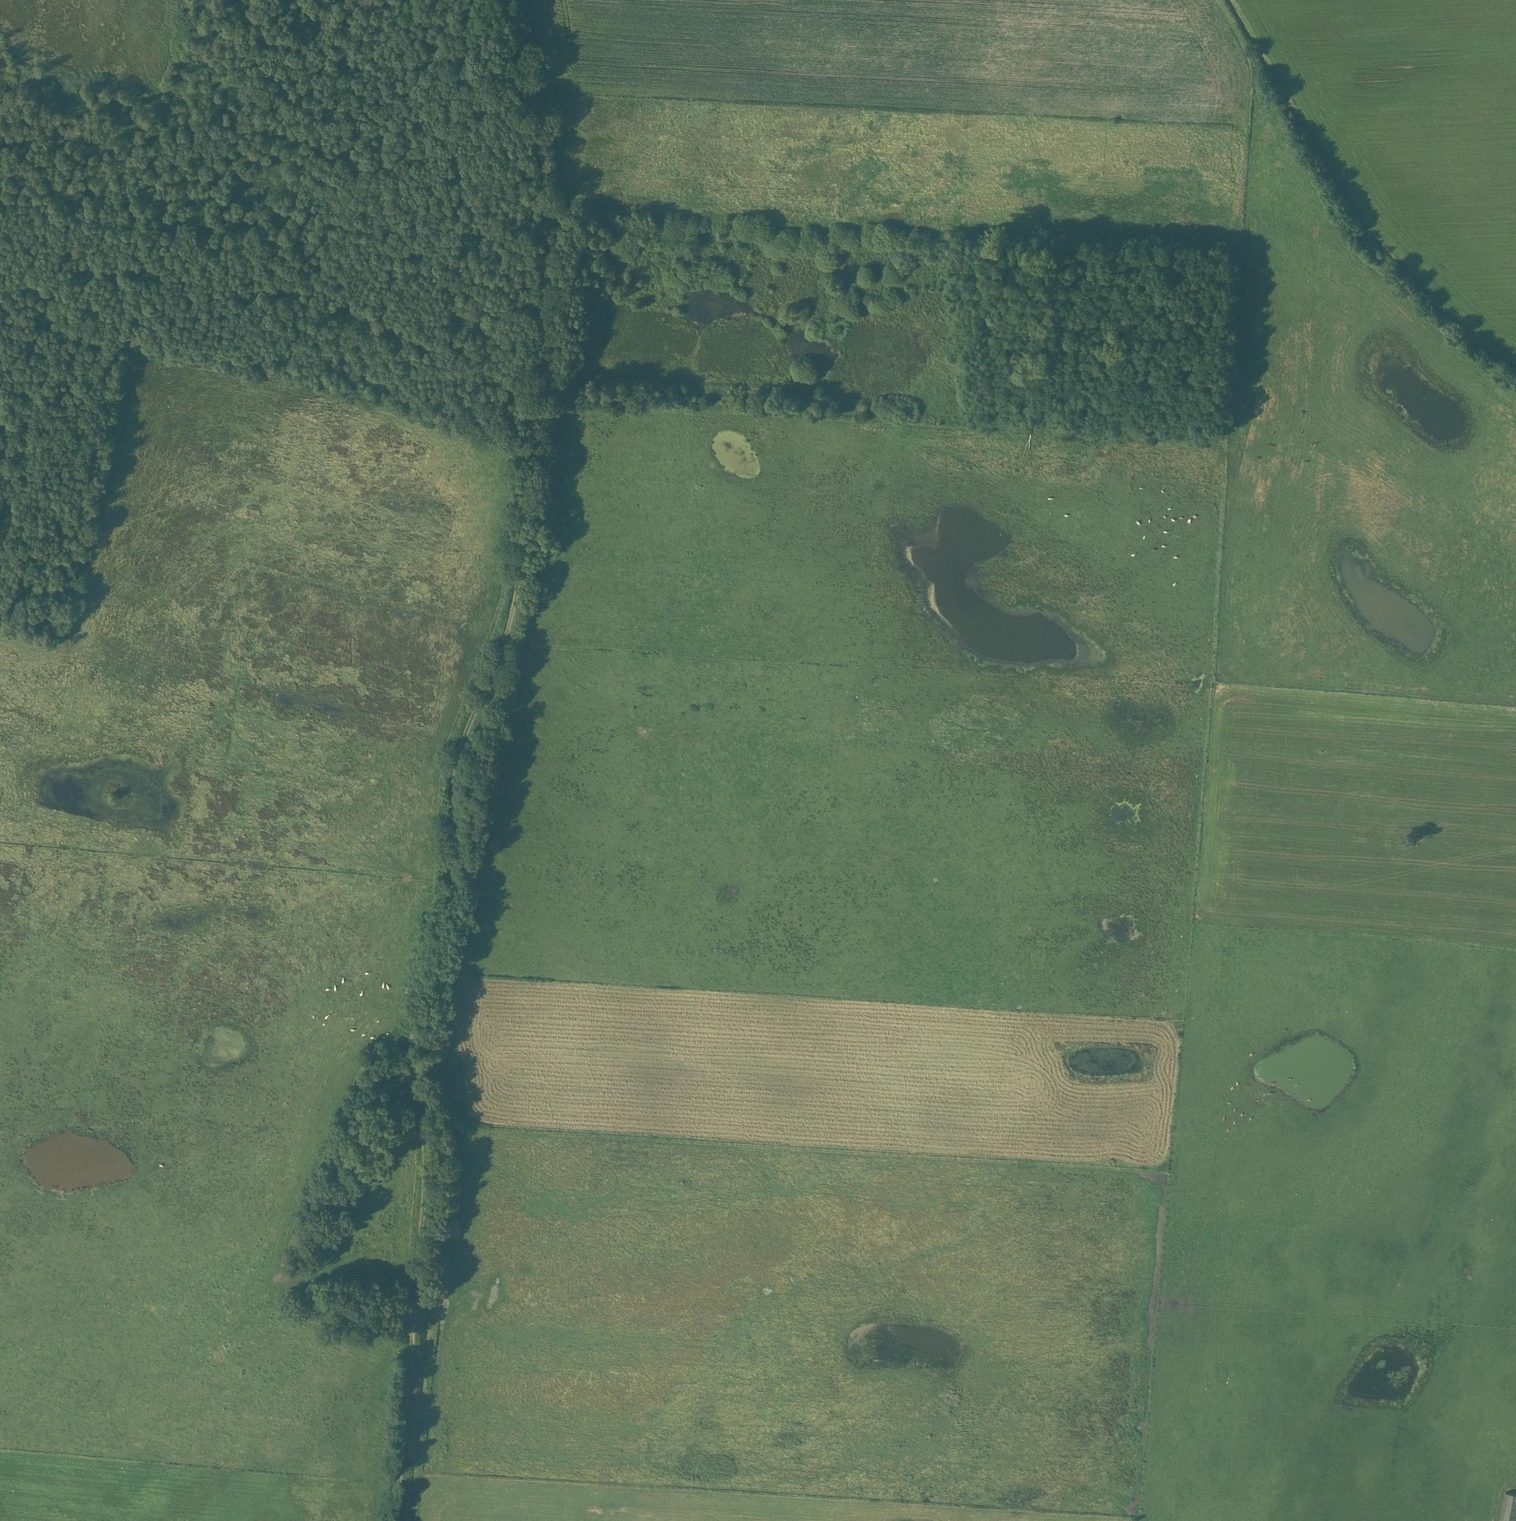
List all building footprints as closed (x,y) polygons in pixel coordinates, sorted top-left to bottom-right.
[(546,543),(536,541),(535,554),(544,555),(546,543)] [(502,838),(493,836),(490,849),(499,851),(502,838)] [(1505,1492),(1499,1520),(1515,1520),(1515,1494),(1505,1492)]
